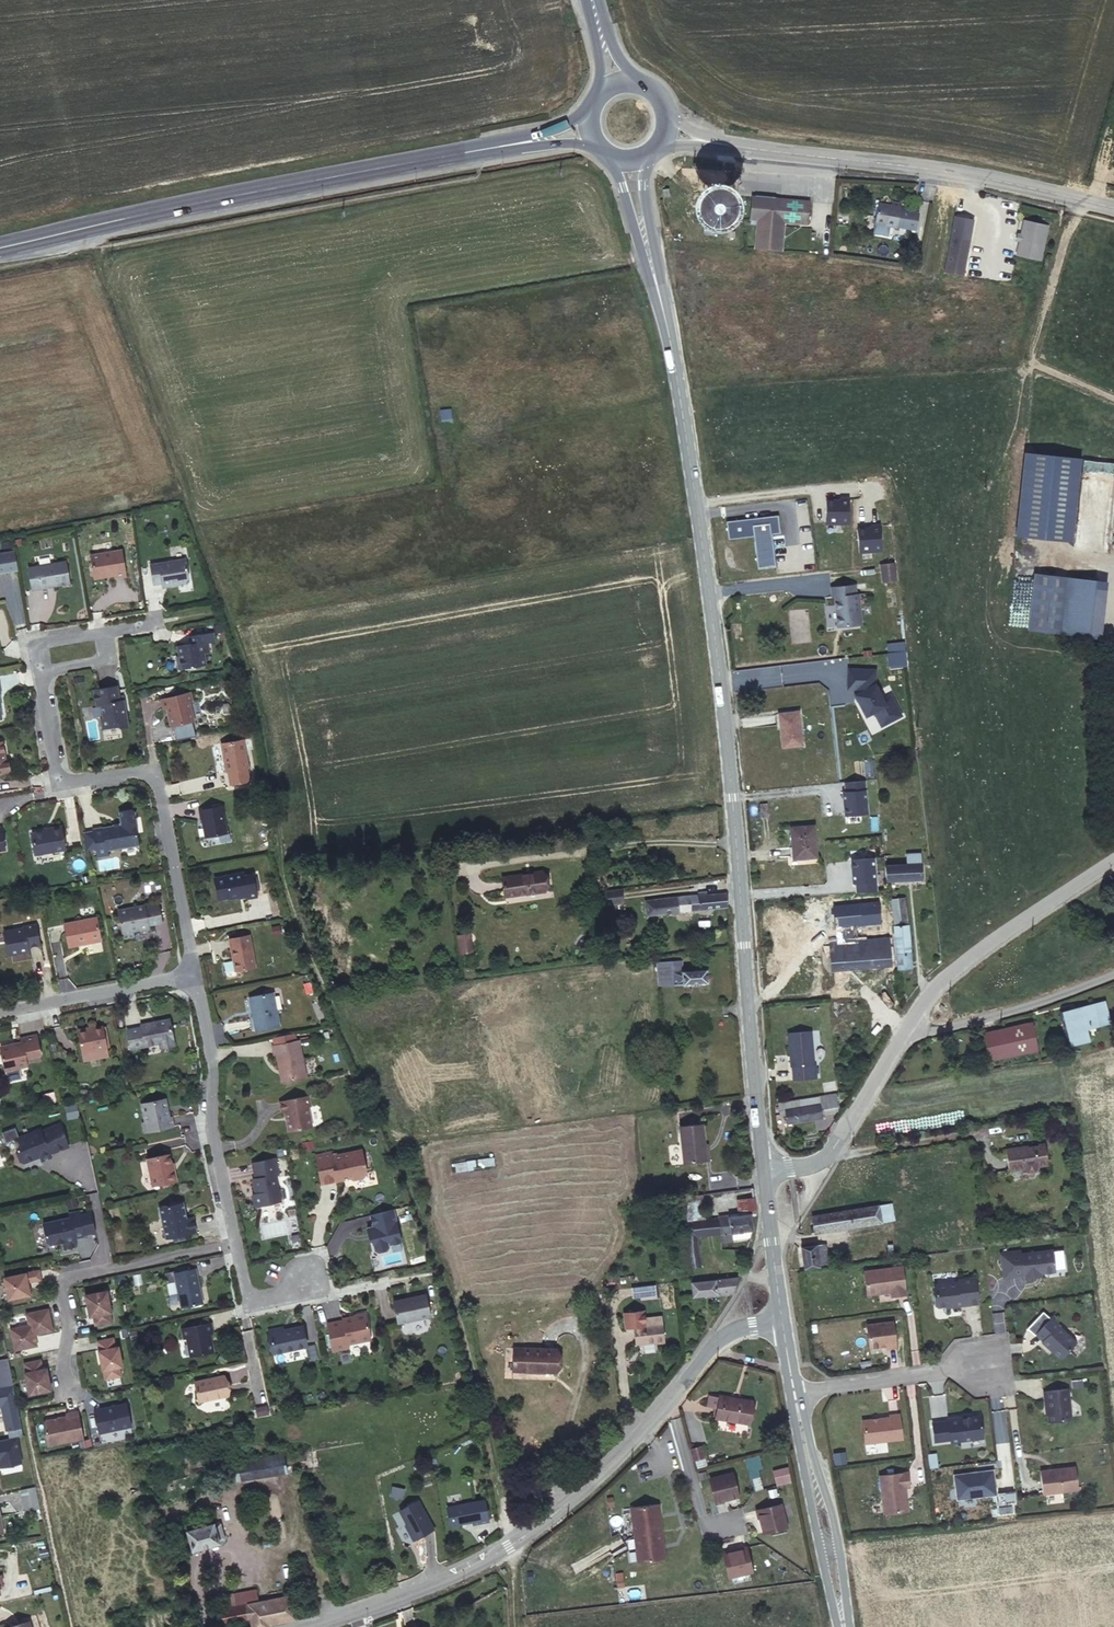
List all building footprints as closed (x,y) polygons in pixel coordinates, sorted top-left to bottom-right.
[(668,187),(666,179),(659,181),(660,189),(668,187)] [(807,225),(809,202),(775,199),(775,197),(754,195),(754,197),(752,197),(750,219),(757,220),(755,249),(781,251),(783,222),(807,225)] [(725,211),(726,208),(725,204),(723,201),(720,199),(716,198),(712,199),(709,201),(707,204),(706,207),(707,211),(709,214),(712,216),(716,217),(719,216),(723,214),(725,211)] [(878,204),(874,224),(895,228),(895,227),(914,231),(918,214),(904,212),(905,208),(899,206),(900,204),(890,202),(890,206),(878,204)] [(952,216),(943,273),(962,276),(971,219),(952,216)] [(1049,226),(1026,219),(1016,253),(1039,260),(1049,226)] [(1027,452),(1017,534),(1072,541),(1082,459),(1027,452)] [(1088,468),(1097,469),(1096,474),(1113,476),(1113,465),(1088,462),(1088,468)] [(840,500),(826,500),(826,524),(849,524),(849,498),(840,498),(840,500)] [(779,531),(777,514),(726,520),(728,537),(752,534),(756,565),(774,564),(770,533),(779,531)] [(871,528),(857,529),(859,552),(882,551),(880,525),(871,526),(871,528)] [(114,541),(83,548),(88,571),(108,567),(109,569),(120,567),(114,541)] [(183,570),(180,550),(144,556),(148,576),(156,575),(161,574),(162,577),(162,578),(171,576),(171,575),(181,573),(183,570)] [(60,555),(22,563),(27,585),(64,577),(60,555)] [(896,581),(894,563),(879,565),(882,583),(896,581)] [(1101,582),(1034,573),(1028,630),(1094,638),(1101,582)] [(852,584),(829,586),(829,596),(832,596),(834,626),(855,624),(853,607),(857,607),(856,593),(852,594),(852,584)] [(210,632),(209,623),(184,627),(185,634),(172,637),(174,646),(172,650),(173,658),(176,660),(201,656),(199,644),(205,643),(204,633),(210,632)] [(875,687),(876,672),(849,670),(847,692),(851,691),(866,719),(875,715),(881,728),(901,718),(891,698),(883,702),(875,687)] [(186,683),(158,690),(161,700),(163,699),(167,718),(190,712),(186,693),(188,693),(186,683)] [(118,699),(115,684),(91,689),(94,702),(98,701),(101,713),(99,715),(101,724),(117,721),(119,723),(127,721),(122,698),(118,699)] [(783,745),(803,743),(801,713),(781,714),(783,745)] [(241,737),(219,741),(224,769),(226,769),(228,783),(247,779),(245,766),(246,765),(241,737)] [(864,780),(844,782),(845,791),(842,791),(845,816),(867,814),(864,780)] [(866,780),(867,792),(876,792),(876,780),(866,780)] [(769,801),(760,802),(762,814),(769,814),(769,801)] [(219,802),(197,807),(198,815),(199,815),(203,834),(224,830),(219,802)] [(115,823),(87,828),(93,857),(104,854),(103,850),(134,844),(129,821),(132,821),(130,811),(126,809),(113,811),(115,823)] [(794,854),(817,852),(814,825),(791,826),(794,854)] [(39,832),(26,834),(30,855),(60,850),(56,826),(45,828),(46,830),(39,832)] [(856,883),(856,892),(876,891),(874,858),(851,860),(853,884),(856,883)] [(541,885),(539,864),(517,867),(517,870),(490,874),(492,892),(541,885)] [(921,864),(885,867),(887,882),(922,879),(921,864)] [(256,894),(251,870),(242,872),(242,869),(212,874),(217,896),(228,894),(228,895),(245,892),(246,896),(256,894)] [(687,894),(704,892),(704,883),(686,886),(687,894)] [(620,889),(604,893),(607,905),(623,901),(620,889)] [(724,902),(722,890),(704,892),(687,894),(640,901),(640,912),(724,902)] [(888,892),(895,962),(910,960),(902,890),(888,892)] [(144,904),(117,909),(122,937),(133,935),(132,929),(148,926),(147,923),(161,920),(156,899),(150,900),(151,905),(144,907),(144,904)] [(101,939),(96,915),(63,922),(68,946),(101,939)] [(877,934),(888,933),(886,917),(876,918),(877,934)] [(38,944),(34,923),(21,926),(21,928),(1,932),(5,953),(8,955),(26,951),(26,947),(38,944)] [(471,951),(471,931),(456,931),(456,951),(471,951)] [(253,965),(247,933),(226,937),(233,969),(253,965)] [(877,934),(857,936),(834,938),(835,951),(837,962),(843,962),(860,961),(890,959),(888,933),(877,934)] [(709,977),(707,963),(662,969),(663,982),(709,977)] [(282,1020),(274,986),(249,992),(257,1026),(282,1020)] [(1112,1019),(1106,997),(1063,1009),(1066,1020),(1070,1019),(1073,1029),(1069,1031),(1072,1043),(1092,1037),(1089,1026),(1112,1019)] [(177,1040),(169,1013),(141,1022),(142,1024),(127,1029),(132,1048),(162,1040),(163,1045),(177,1040)] [(1038,1049),(1033,1021),(986,1029),(991,1056),(1038,1049)] [(101,1027),(90,1031),(76,1035),(82,1057),(107,1050),(101,1027)] [(274,1033),(275,1041),(297,1036),(295,1028),(274,1033)] [(811,1057),(807,1031),(787,1032),(789,1059),(811,1057)] [(36,1035),(20,1038),(20,1041),(0,1046),(0,1057),(3,1072),(26,1067),(24,1059),(40,1055),(36,1035)] [(275,1041),(273,1041),(275,1050),(278,1050),(285,1077),(308,1072),(299,1036),(297,1036),(275,1041)] [(107,1050),(82,1057),(84,1064),(109,1056),(107,1050)] [(51,1089),(41,1091),(42,1098),(52,1096),(51,1089)] [(309,1103),(307,1092),(279,1098),(281,1109),(283,1108),(287,1128),(311,1122),(306,1103),(309,1103)] [(155,1116),(151,1098),(127,1103),(131,1121),(129,1122),(132,1132),(159,1127),(157,1116),(155,1116)] [(74,1100),(63,1103),(67,1116),(77,1113),(74,1100)] [(802,1102),(784,1105),(787,1122),(820,1116),(819,1104),(803,1108),(802,1102)] [(707,1153),(705,1136),(703,1115),(680,1118),(684,1155),(707,1153)] [(366,1116),(358,1118),(360,1126),(368,1124),(366,1116)] [(37,1127),(11,1137),(15,1145),(13,1149),(16,1159),(20,1160),(31,1156),(31,1155),(36,1153),(36,1154),(38,1158),(48,1155),(46,1151),(65,1144),(56,1121),(37,1129),(37,1127)] [(306,1140),(299,1142),(300,1149),(308,1147),(306,1140)] [(1023,1145),(1007,1147),(1010,1169),(1025,1167),(1025,1168),(1029,1171),(1036,1170),(1038,1167),(1038,1165),(1049,1164),(1046,1143),(1023,1146),(1023,1145)] [(327,1155),(326,1150),(311,1153),(317,1183),(340,1178),(340,1176),(344,1175),(348,1178),(359,1176),(362,1171),(357,1149),(327,1155)] [(160,1169),(158,1161),(156,1152),(134,1156),(140,1185),(164,1180),(162,1168),(160,1169)] [(277,1173),(274,1157),(251,1162),(254,1177),(250,1178),(253,1194),(251,1196),(253,1205),(257,1207),(280,1201),(274,1174),(277,1173)] [(703,1191),(681,1193),(684,1219),(706,1217),(703,1191)] [(756,1211),(753,1192),(735,1197),(736,1211),(717,1215),(718,1230),(751,1226),(748,1216),(755,1215),(756,1211)] [(74,1195),(66,1197),(68,1204),(76,1202),(74,1195)] [(183,1218),(179,1201),(155,1207),(161,1238),(170,1237),(171,1241),(181,1238),(181,1234),(193,1231),(190,1216),(183,1218)] [(393,1205),(368,1210),(370,1224),(366,1225),(371,1248),(401,1241),(393,1205)] [(67,1215),(40,1221),(44,1239),(47,1242),(62,1238),(64,1245),(74,1242),(72,1234),(81,1232),(76,1208),(66,1210),(67,1215)] [(889,1224),(887,1209),(812,1219),(813,1233),(889,1224)] [(717,1215),(706,1217),(684,1219),(689,1262),(701,1261),(697,1233),(718,1230),(717,1215)] [(804,1265),(820,1262),(819,1255),(829,1255),(827,1244),(802,1247),(804,1265)] [(999,1253),(1002,1275),(1024,1271),(1025,1274),(1037,1272),(1036,1269),(1040,1268),(1054,1266),(1051,1245),(1020,1250),(999,1253)] [(864,1270),(867,1294),(878,1293),(878,1291),(882,1291),(882,1292),(890,1291),(891,1296),(906,1294),(902,1265),(864,1270)] [(35,1268),(1,1276),(6,1297),(27,1292),(24,1280),(37,1277),(35,1268)] [(203,1305),(194,1270),(173,1275),(181,1310),(203,1305)] [(122,1275),(116,1276),(117,1284),(124,1283),(122,1275)] [(729,1294),(739,1276),(702,1280),(704,1298),(729,1294)] [(979,1302),(976,1276),(958,1278),(958,1280),(934,1283),(935,1294),(934,1294),(935,1304),(938,1306),(946,1305),(946,1303),(949,1303),(951,1304),(961,1303),(961,1304),(979,1302)] [(631,1297),(656,1297),(656,1283),(630,1284),(631,1297)] [(105,1290),(84,1294),(88,1316),(92,1315),(94,1324),(110,1321),(108,1311),(110,1311),(105,1290)] [(432,1318),(429,1296),(397,1301),(400,1323),(432,1318)] [(9,1329),(14,1350),(35,1345),(33,1334),(51,1330),(46,1308),(24,1313),(27,1324),(9,1329)] [(1053,1311),(1034,1332),(1042,1338),(1041,1339),(1048,1346),(1049,1345),(1053,1348),(1052,1349),(1058,1355),(1062,1355),(1075,1339),(1057,1323),(1058,1322),(1050,1315),(1053,1311)] [(367,1339),(361,1313),(350,1315),(347,1319),(323,1324),(329,1352),(345,1347),(344,1344),(367,1339)] [(893,1321),(866,1324),(869,1347),(886,1345),(886,1348),(896,1346),(893,1321)] [(661,1341),(657,1323),(630,1329),(633,1343),(649,1340),(650,1343),(661,1341)] [(212,1335),(210,1325),(182,1331),(184,1342),(186,1341),(190,1359),(214,1353),(210,1336),(212,1335)] [(302,1345),(298,1325),(265,1332),(269,1352),(302,1345)] [(136,1331),(129,1333),(131,1340),(138,1339),(136,1331)] [(113,1339),(98,1342),(99,1351),(103,1371),(104,1371),(106,1380),(121,1376),(119,1367),(123,1367),(118,1347),(115,1348),(113,1339)] [(513,1371),(556,1375),(557,1350),(515,1348),(513,1371)] [(13,1390),(7,1360),(6,1358),(0,1360),(0,1393),(13,1390)] [(24,1373),(29,1395),(50,1390),(46,1368),(42,1369),(40,1360),(24,1364),(26,1373),(24,1373)] [(225,1374),(196,1380),(200,1400),(229,1394),(225,1374)] [(1068,1388),(1044,1390),(1045,1399),(1046,1399),(1047,1414),(1048,1421),(1068,1419),(1071,1416),(1068,1388)] [(20,1419),(13,1390),(0,1393),(0,1404),(4,1422),(20,1419)] [(752,1402),(719,1397),(715,1418),(748,1424),(752,1402)] [(266,1402),(256,1404),(258,1413),(268,1410),(266,1402)] [(93,1412),(98,1433),(131,1426),(126,1403),(102,1408),(102,1410),(93,1412)] [(50,1419),(43,1421),(42,1424),(46,1446),(81,1438),(75,1411),(64,1414),(64,1416),(55,1418),(55,1420),(52,1421),(50,1419)] [(888,1415),(860,1418),(863,1441),(900,1436),(897,1412),(887,1413),(888,1415)] [(978,1415),(963,1417),(957,1418),(957,1416),(946,1418),(946,1420),(930,1422),(933,1440),(948,1438),(949,1440),(981,1435),(978,1415)] [(702,1446),(689,1449),(692,1460),(705,1456),(702,1446)] [(316,1449),(283,1455),(287,1472),(319,1467),(316,1449)] [(749,1477),(761,1476),(758,1454),(746,1456),(749,1477)] [(283,1455),(221,1464),(224,1482),(287,1472),(283,1455)] [(0,1466),(0,1484),(0,1485),(25,1480),(21,1462),(0,1466)] [(1052,1468),(1041,1470),(1044,1492),(1078,1488),(1075,1465),(1056,1468),(1056,1469),(1052,1469),(1052,1468)] [(790,1482),(788,1467),(772,1471),(776,1486),(790,1482)] [(877,1474),(882,1512),(906,1509),(904,1498),(903,1498),(902,1494),(904,1494),(903,1486),(907,1485),(905,1470),(877,1474)] [(709,1476),(714,1501),(723,1499),(722,1497),(736,1494),(731,1471),(709,1476)] [(995,1494),(992,1473),(974,1476),(971,1473),(954,1476),(957,1499),(995,1494)] [(751,1479),(754,1491),(763,1489),(759,1477),(751,1479)] [(26,1481),(11,1484),(16,1506),(30,1503),(26,1481)] [(486,1495),(449,1504),(453,1521),(475,1516),(475,1519),(491,1514),(486,1495)] [(433,1528),(413,1501),(398,1512),(408,1525),(410,1528),(408,1529),(416,1540),(433,1528)] [(665,1558),(658,1504),(630,1508),(637,1562),(665,1558)] [(764,1533),(786,1527),(780,1505),(756,1511),(758,1519),(760,1519),(764,1533)] [(218,1528),(216,1522),(188,1529),(192,1550),(221,1543),(219,1536),(224,1535),(223,1526),(218,1528)] [(723,1555),(730,1577),(752,1571),(746,1547),(737,1549),(738,1551),(723,1555)] [(295,1598),(224,1608),(226,1626),(253,1623),(254,1626),(272,1626),(271,1624),(297,1621),(295,1598)]
